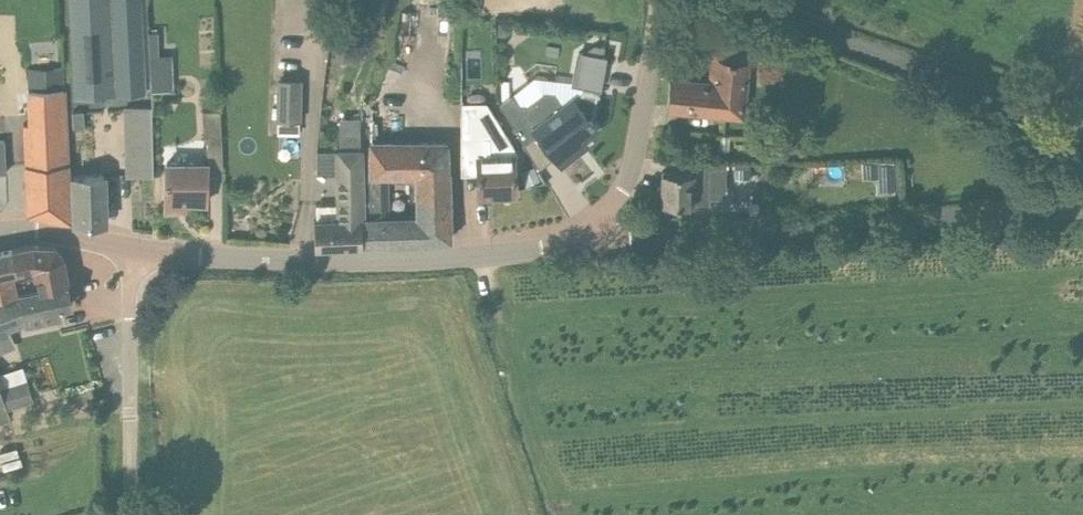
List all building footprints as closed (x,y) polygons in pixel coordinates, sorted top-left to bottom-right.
[(84,111),(92,111),(91,96),(144,93),(140,0),(66,0),(71,99),(72,112),(84,111)] [(514,25),(499,23),(498,38),(507,39),(512,35),(514,25)] [(360,64),(366,31),(344,27),(338,60),(360,64)] [(758,65),(759,40),(740,39),(714,38),(711,84),(670,81),(667,106),(740,115),(745,65),(758,65)] [(603,59),(605,48),(595,46),(585,53),(577,51),(571,83),(599,89),(605,59),(603,59)] [(169,93),(174,93),(173,55),(150,56),(151,93),(169,93)] [(33,93),(61,92),(65,92),(64,67),(28,68),(29,78),(33,78),(33,93)] [(299,132),(299,122),(300,80),(277,79),(276,121),(276,131),(299,132)] [(67,192),(61,92),(33,93),(29,93),(29,129),(23,129),(26,177),(30,212),(71,220),(67,192)] [(562,106),(553,94),(544,93),(527,107),(518,106),(510,96),(500,104),(524,144),(538,134),(562,164),(575,153),(571,147),(596,128),(573,98),(562,106)] [(125,108),(126,175),(151,174),(151,108),(125,108)] [(204,142),(222,141),(220,110),(202,111),(204,142)] [(85,125),(84,111),(72,112),(73,126),(85,125)] [(478,171),(479,195),(516,194),(515,160),(519,158),(488,112),(469,122),(470,140),(461,141),(461,171),(478,171)] [(360,147),(360,120),(340,120),(340,148),(360,147)] [(447,173),(444,173),(444,145),(373,145),(373,174),(422,174),(422,221),(423,241),(449,241),(447,173)] [(339,173),(339,153),(339,152),(317,151),(317,174),(339,173)] [(363,243),(362,180),(362,153),(339,153),(339,173),(340,224),(315,224),(315,244),(363,243)] [(895,161),(879,161),(879,177),(895,177),(895,161)] [(206,203),(206,162),(165,163),(165,209),(176,209),(176,202),(206,203)] [(726,198),(727,163),(704,162),(704,173),(694,173),(694,171),(662,171),(662,202),(710,203),(710,198),(726,198)] [(751,165),(737,165),(736,181),(751,181),(751,165)] [(521,172),(526,186),(541,180),(536,166),(521,172)] [(107,224),(105,175),(70,176),(73,224),(107,224)] [(389,180),(362,180),(363,243),(423,241),(422,221),(390,222),(389,180)] [(35,288),(67,282),(62,256),(58,251),(55,247),(29,245),(14,248),(19,272),(32,269),(35,288)] [(19,272),(14,248),(0,251),(0,303),(19,299),(17,291),(14,273),(19,272)] [(67,282),(35,288),(17,291),(19,299),(0,303),(0,354),(17,347),(10,331),(26,324),(58,319),(55,308),(71,304),(67,282)] [(28,385),(3,393),(9,414),(35,406),(28,385)] [(0,387),(0,427),(11,424),(7,411),(0,387)]
